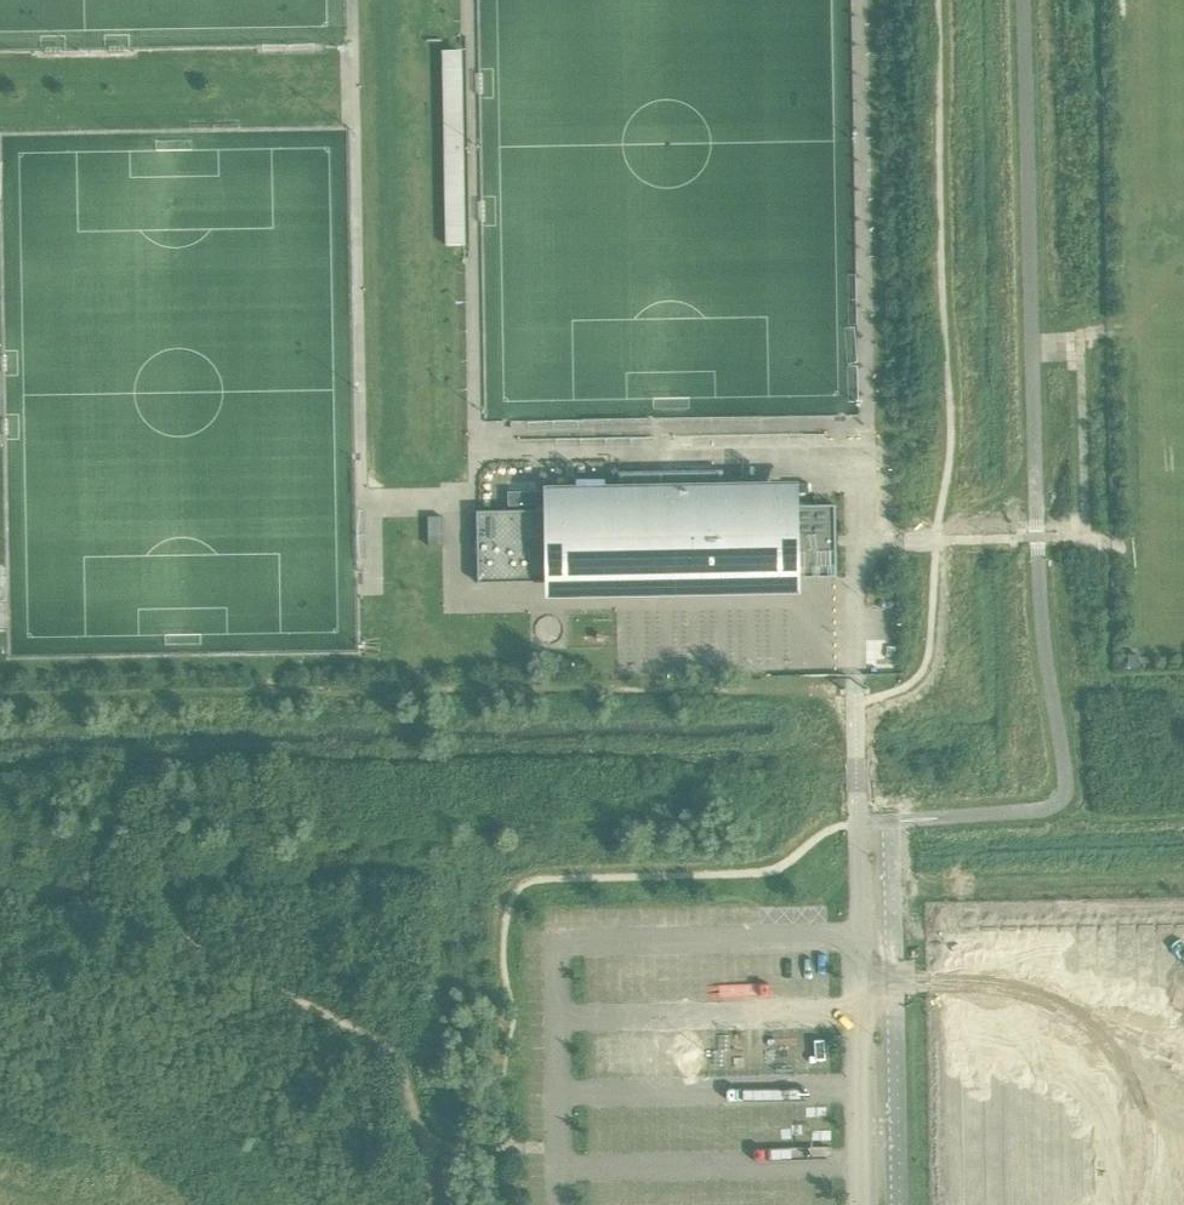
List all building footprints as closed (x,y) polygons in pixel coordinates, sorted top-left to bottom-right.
[(444,244),(464,244),(461,46),(441,46),(444,244)] [(619,509),(476,511),(476,541),(475,541),(475,554),(477,554),(477,583),(634,581),(634,589),(710,588),(710,579),(836,577),(835,547),(837,547),(836,535),(835,535),(834,505),(722,507),(722,471),(618,472),(619,509)] [(537,488),(505,489),(506,503),(537,502),(537,488)] [(440,517),(428,517),(428,545),(442,545),(442,517),(440,517)] [(1137,654),(1127,655),(1127,670),(1137,670),(1137,654)]
